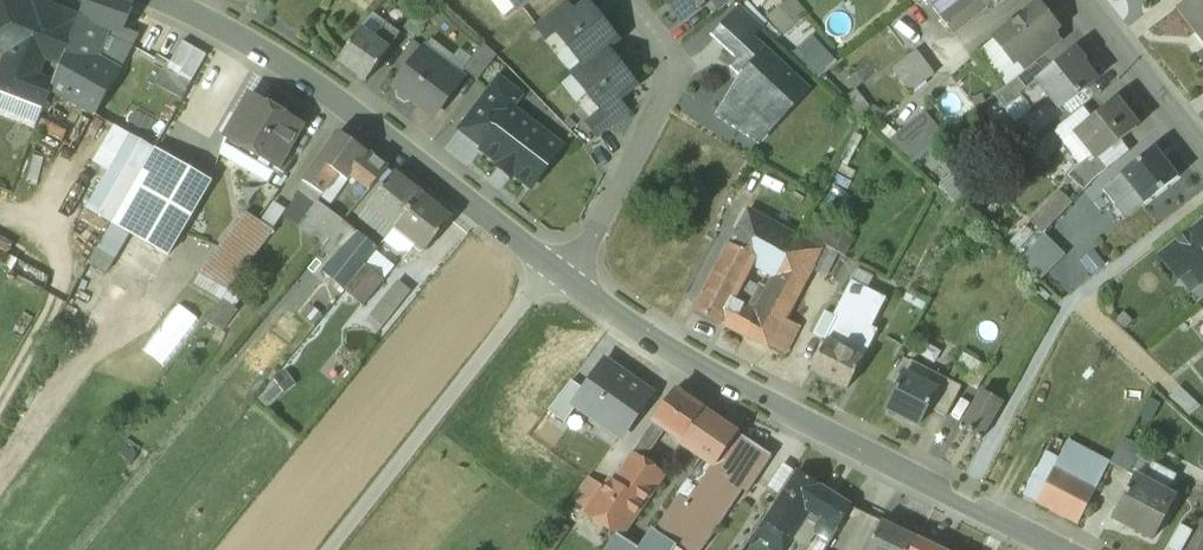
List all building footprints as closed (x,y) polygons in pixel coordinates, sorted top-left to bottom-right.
[(9,51),(0,74),(0,89),(43,105),(44,106),(52,87),(54,81),(38,75),(45,58),(44,58),(63,12),(58,10),(52,12),(40,8),(38,2),(35,1),(33,5),(21,0),(0,0),(0,48),(9,51)] [(114,0),(86,0),(79,18),(73,33),(95,42),(104,21),(122,27),(123,26),(133,7),(114,0)] [(675,5),(672,7),(681,20),(708,0),(671,0),(675,5)] [(721,9),(733,0),(714,0),(721,9)] [(940,17),(962,0),(927,0),(940,17)] [(940,17),(954,34),(989,7),(989,6),(996,0),(962,0),(940,17)] [(1179,9),(1202,38),(1202,0),(1190,0),(1179,9)] [(565,1),(536,24),(546,38),(556,30),(555,29),(575,12),(565,1)] [(618,39),(588,2),(575,12),(555,29),(556,30),(584,65),(584,66),(606,48),(607,48),(618,39)] [(1037,3),(994,38),(1014,62),(1017,59),(1050,32),(1056,27),(1037,3)] [(762,25),(741,6),(714,35),(734,54),(750,36),(751,37),(762,25)] [(428,20),(417,11),(404,27),(416,36),(428,20)] [(63,12),(44,58),(45,58),(61,64),(73,33),(79,18),(63,12)] [(401,33),(372,14),(362,27),(339,60),(367,80),(391,48),(390,47),(401,33)] [(139,32),(123,26),(122,27),(117,38),(133,45),(139,32)] [(1050,32),(1017,59),(1026,70),(1060,43),(1050,32)] [(95,42),(73,33),(54,81),(52,87),(96,113),(119,72),(106,65),(107,63),(105,61),(91,54),(95,42)] [(751,37),(750,36),(734,54),(740,59),(734,66),(745,75),(720,115),(742,129),(754,110),(771,127),(807,88),(751,37)] [(133,45),(117,38),(105,61),(107,63),(106,65),(119,72),(133,45)] [(190,83),(206,55),(183,41),(166,69),(190,83)] [(483,43),(462,69),(477,80),(497,56),(483,43)] [(606,48),(584,66),(584,65),(573,74),(602,110),(603,111),(618,100),(636,85),(607,48),(606,48)] [(916,50),(892,69),(911,92),(935,74),(916,50)] [(1076,51),(1027,89),(1028,92),(1021,97),(1022,98),(1032,110),(1049,96),(1060,110),(1096,81),(1083,64),(1085,62),(1076,51)] [(419,55),(395,86),(397,88),(398,95),(405,100),(412,99),(432,115),(461,77),(446,65),(441,72),(419,55)] [(1017,77),(994,95),(1006,111),(1022,98),(1021,97),(1028,92),(1027,89),(1017,77)] [(0,89),(0,109),(36,123),(43,105),(0,89)] [(487,91),(459,129),(483,147),(512,110),(487,91)] [(618,100),(603,111),(602,110),(587,122),(598,135),(627,112),(618,100)] [(1115,100),(1076,131),(1093,153),(1098,159),(1099,158),(1137,127),(1115,100)] [(303,125),(262,101),(251,120),(239,112),(225,135),(279,166),(303,125)] [(563,146),(513,108),(512,110),(483,147),(482,149),(500,163),(498,166),(511,176),(514,173),(531,187),(563,146)] [(129,131),(86,206),(110,220),(153,145),(129,131)] [(367,151),(339,131),(299,187),(317,200),(338,173),(348,179),(354,172),(372,186),(388,167),(367,151)] [(1093,153),(1076,131),(1062,142),(1079,163),(1093,153)] [(155,148),(112,222),(168,255),(199,201),(209,185),(211,181),(155,148)] [(1154,149),(1121,175),(1122,175),(1103,190),(1114,204),(1133,189),(1145,204),(1177,178),(1154,149)] [(1098,159),(1093,153),(1079,163),(1068,176),(1084,190),(1095,179),(1108,168),(1099,158),(1098,159)] [(394,173),(369,204),(396,226),(396,225),(421,195),(394,173)] [(217,191),(209,185),(199,201),(208,207),(217,191)] [(1060,191),(1042,209),(1053,220),(1071,201),(1060,191)] [(451,219),(421,195),(396,225),(426,250),(451,219)] [(344,220),(321,204),(312,216),(323,224),(319,229),(330,237),(344,220)] [(1053,220),(1042,209),(1031,221),(1042,232),(1053,220)] [(789,232),(749,210),(738,231),(759,242),(777,253),(789,232)] [(759,307),(756,313),(757,313),(744,336),(759,344),(767,329),(790,341),(798,326),(785,319),(813,268),(826,275),(837,253),(845,256),(854,239),(811,212),(797,236),(797,237),(786,257),(775,277),(759,307)] [(275,230),(246,213),(233,229),(260,249),(275,230)] [(359,232),(344,220),(330,237),(322,249),(332,258),(342,246),(346,249),(359,232)] [(1162,257),(1178,277),(1190,268),(1201,282),(1202,280),(1202,224),(1162,257)] [(260,249),(233,229),(199,273),(228,290),(260,249)] [(738,231),(696,311),(744,336),(757,313),(756,313),(751,310),(730,298),(748,263),(759,242),(738,231)] [(359,232),(346,249),(342,246),(332,258),(322,271),(345,289),(365,263),(378,246),(359,232)] [(797,237),(789,232),(777,253),(786,257),(797,237)] [(759,242),(748,263),(775,277),(786,257),(777,253),(759,242)] [(384,278),(365,263),(345,289),(364,304),(384,278)] [(366,316),(383,328),(412,286),(395,274),(366,316)] [(864,292),(851,285),(835,316),(839,318),(812,371),(848,389),(878,330),(872,327),(887,299),(867,288),(864,292)] [(224,298),(208,319),(220,329),(237,308),(224,298)] [(759,307),(754,304),(751,310),(756,313),(759,307)] [(790,341),(767,329),(759,344),(782,357),(790,341)] [(612,359),(587,392),(576,406),(618,438),(654,392),(612,359)] [(931,387),(905,374),(887,409),(919,425),(928,408),(943,378),(937,375),(931,387)] [(943,378),(928,408),(947,417),(961,388),(943,378)] [(572,380),(550,409),(564,420),(576,406),(587,392),(572,380)] [(676,390),(653,422),(664,430),(679,440),(681,441),(703,409),(676,390)] [(1001,403),(982,393),(961,430),(964,432),(965,430),(978,438),(977,439),(981,441),(1001,403)] [(703,409),(681,441),(679,440),(677,442),(693,453),(716,418),(703,409)] [(720,421),(716,418),(693,453),(705,461),(691,483),(698,487),(685,507),(708,522),(718,507),(721,510),(739,484),(742,486),(748,476),(753,480),(770,455),(731,429),(730,424),(723,420),(720,421)] [(653,422),(638,443),(650,450),(664,430),(653,422)] [(1141,448),(1123,439),(1110,465),(1128,473),(1137,456),(1141,448)] [(1109,465),(1067,443),(1054,467),(1096,489),(1109,465)] [(632,454),(587,515),(599,525),(605,518),(622,530),(661,475),(632,454)] [(1137,477),(1166,493),(1175,476),(1137,456),(1128,473),(1137,477)] [(1096,489),(1054,467),(1047,481),(1036,500),(1081,524),(1099,491),(1096,489)] [(820,486),(797,472),(765,519),(766,520),(787,534),(788,535),(801,516),(820,486)] [(1034,474),(1023,494),(1036,500),(1047,481),(1034,474)] [(1114,520),(1153,541),(1176,498),(1166,493),(1137,477),(1114,520)] [(588,511),(604,491),(591,481),(575,502),(588,511)] [(820,486),(801,516),(817,526),(836,496),(820,486)] [(850,506),(836,496),(817,526),(826,531),(832,535),(850,506)] [(787,534),(766,520),(756,533),(779,546),(787,534)] [(881,521),(866,549),(909,549),(916,537),(881,521)] [(1174,549),(1182,549),(1193,530),(1181,524),(1169,547),(1174,549)] [(676,545),(650,528),(635,549),(673,549),(676,545)] [(606,549),(634,549),(615,537),(606,549)] [(909,549),(944,549),(916,537),(909,549)]
